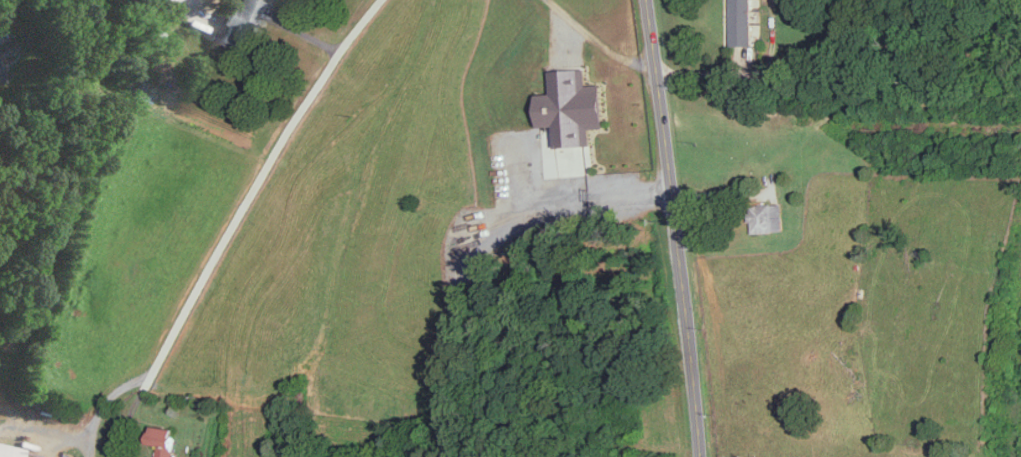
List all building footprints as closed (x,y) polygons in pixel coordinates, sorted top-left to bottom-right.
[(171,0),(160,0),(161,0),(158,7),(166,11),(171,0)] [(242,49),(260,0),(239,0),(236,7),(230,4),(223,24),(226,25),(220,41),(242,49)] [(753,0),(731,0),(732,46),(754,45),(753,0)] [(16,51),(11,37),(0,41),(0,57),(16,51)] [(551,70),(552,93),(539,93),(540,126),(555,125),(557,147),(592,145),(591,128),(605,127),(603,83),(587,84),(586,68),(551,70)] [(752,232),(783,231),(782,203),(752,204),(752,232)] [(177,429),(153,425),(149,443),(158,445),(156,456),(172,456),(177,429)] [(0,443),(0,456),(22,456),(24,448),(0,443)]
